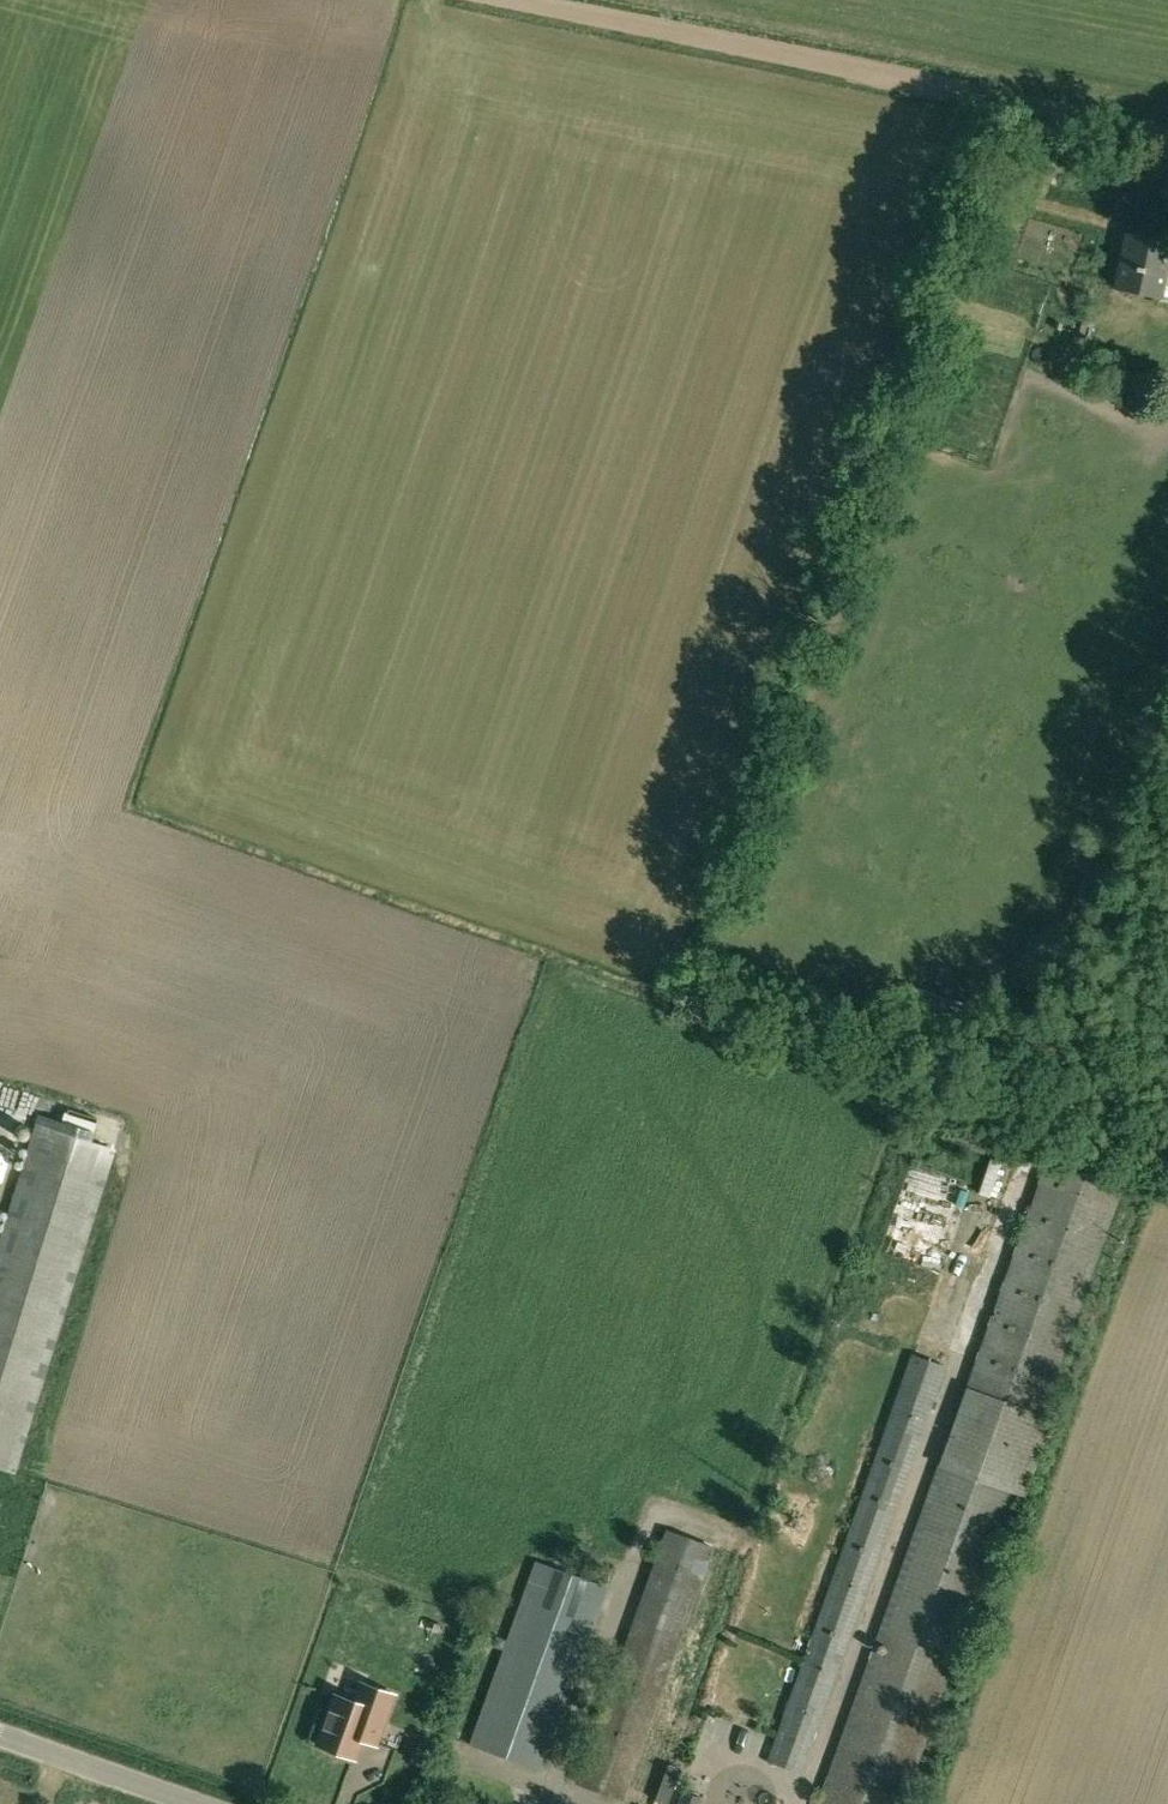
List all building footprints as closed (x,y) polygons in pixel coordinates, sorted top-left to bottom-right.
[(1128,237),(1118,287),(1159,295),(1163,274),(1167,275),(1167,245),(1128,237)] [(97,1120),(66,1110),(62,1121),(94,1131),(97,1120)] [(15,1473),(116,1149),(35,1123),(0,1236),(0,1469),(15,1474),(15,1473)] [(1122,1187),(1049,1161),(968,1388),(1041,1413),(1122,1187)] [(911,1353),(767,1761),(801,1773),(945,1366),(911,1353)] [(1041,1413),(1005,1401),(977,1480),(1013,1493),(1041,1413)] [(940,1466),(820,1803),(902,1803),(1013,1493),(977,1480),(940,1466)] [(667,1530),(652,1571),(576,1782),(621,1798),(712,1546),(667,1530)] [(470,1744),(542,1770),(608,1587),(536,1561),(470,1744)] [(494,1636),(491,1646),(497,1648),(501,1646),(503,1639),(494,1636)] [(366,1685),(363,1684),(361,1684),(361,1685),(354,1702),(335,1696),(318,1744),(354,1757),(361,1739),(369,1716),(383,1722),(393,1695),(366,1685)] [(682,1790),(677,1803),(700,1803),(702,1798),(682,1790)]
